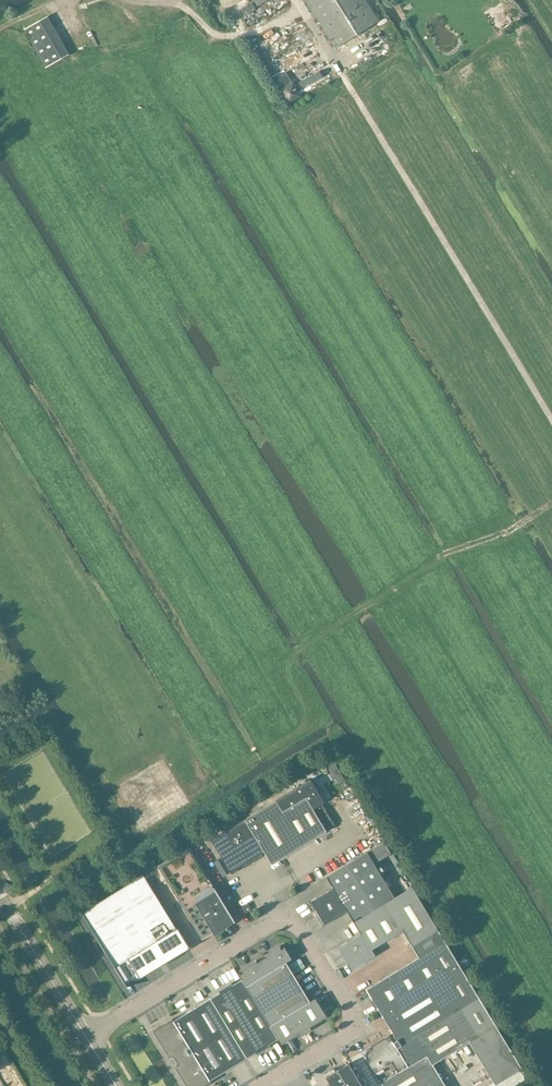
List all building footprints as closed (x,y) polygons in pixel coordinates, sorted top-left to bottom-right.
[(333,50),(377,23),(363,0),(303,0),(333,50)] [(46,69),(69,56),(48,18),(24,31),(46,69)] [(286,73),(275,79),(280,88),(287,101),(300,94),(292,81),(291,82),(286,73)] [(334,764),(328,767),(337,783),(343,779),(334,764)] [(301,783),(283,794),(290,806),(304,797),(311,809),(321,803),(322,802),(315,790),(318,783),(311,782),(309,779),(305,781),(302,780),(301,783)] [(274,800),(209,839),(230,874),(236,870),(235,868),(240,865),(244,865),(245,863),(247,861),(250,859),(253,857),(255,857),(258,856),(262,854),(260,852),(262,851),(270,864),(325,831),(335,825),(321,803),(311,809),(304,797),(290,806),(283,794),(274,800)] [(331,887),(309,901),(323,924),(345,910),(352,921),(393,896),(372,863),(389,852),(382,841),(324,876),(331,887)] [(156,865),(166,882),(201,939),(216,929),(232,920),(233,922),(234,921),(198,863),(188,846),(156,865)] [(125,985),(157,966),(188,947),(176,927),(175,928),(152,891),(142,874),(112,892),(81,911),(80,911),(90,928),(125,985),(126,985),(125,985)] [(401,930),(411,947),(437,931),(410,886),(393,896),(352,921),(359,932),(336,946),(350,968),(373,954),(369,949),(401,930)] [(246,903),(241,907),(244,912),(250,909),(246,903)] [(437,931),(411,947),(417,956),(364,988),(392,1035),(389,1037),(388,1034),(367,1046),(369,1047),(365,1049),(364,1055),(366,1059),(364,1059),(378,1083),(380,1082),(382,1085),(445,1085),(431,1063),(494,1025),(437,931)] [(237,973),(240,978),(258,1008),(277,1038),(280,1043),(283,1041),(297,1033),(298,1036),(310,1028),(309,1026),(325,1016),(314,997),(308,1001),(284,961),(290,958),(283,946),(280,948),(278,945),(239,969),(241,972),(239,973),(238,973),(237,973)] [(240,978),(231,984),(230,982),(217,990),(218,992),(211,996),(182,1014),(172,1019),(171,1018),(152,1030),(169,1057),(172,1055),(175,1059),(177,1063),(174,1065),(186,1085),(201,1085),(209,1081),(209,1079),(247,1056),(254,1052),(255,1053),(268,1045),(267,1043),(277,1038),(258,1008),(240,978)] [(347,1062),(324,1076),(330,1085),(362,1085),(347,1062)]
